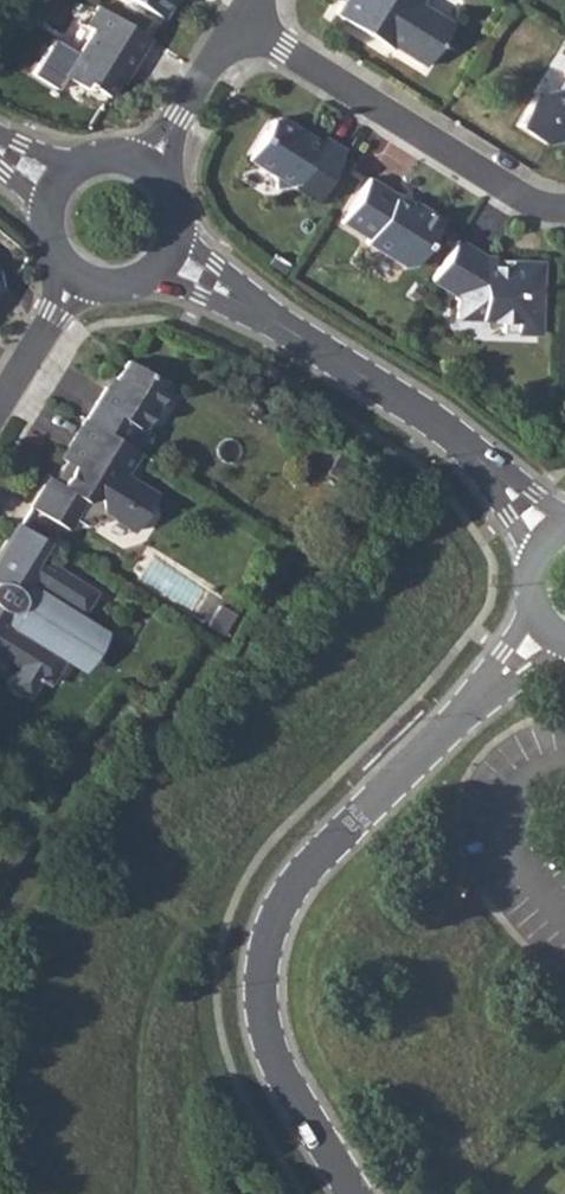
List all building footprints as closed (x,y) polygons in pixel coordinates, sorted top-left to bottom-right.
[(163,18),(173,0),(134,0),(163,18)] [(335,14),(392,48),(393,47),(425,66),(451,22),(420,3),(422,0),(343,0),(335,14)] [(149,38),(98,6),(86,24),(93,28),(64,75),(85,88),(88,84),(108,95),(124,70),(128,73),(149,38)] [(560,88),(536,94),(517,124),(547,143),(564,139),(564,80),(560,88)] [(297,182),(315,193),(338,158),(319,146),(321,142),(303,131),(301,135),(295,132),(293,124),(280,116),(272,118),(247,158),(272,174),(275,187),(297,182)] [(396,194),(368,177),(341,221),(367,237),(365,242),(404,266),(413,264),(441,218),(412,200),(408,207),(394,198),(396,194)] [(484,256),(457,238),(433,276),(458,291),(457,317),(502,319),(501,331),(537,333),(540,262),(510,260),(505,266),(493,265),(493,256),(484,256)] [(105,386),(85,418),(120,440),(130,423),(141,429),(168,385),(127,359),(109,388),(105,386)] [(120,440),(85,418),(61,457),(78,467),(72,476),(67,473),(60,484),(49,476),(31,506),(67,528),(73,518),(84,525),(113,518),(132,530),(155,494),(124,474),(137,451),(120,440)] [(383,487),(377,497),(395,509),(401,498),(383,487)] [(19,524),(0,555),(0,648),(9,654),(18,669),(16,669),(15,670),(14,671),(12,673),(11,674),(10,675),(10,677),(9,679),(10,681),(9,683),(10,685),(11,687),(12,689),(13,691),(16,692),(17,694),(19,694),(22,694),(23,695),(26,694),(29,693),(30,692),(32,690),(34,689),(35,687),(36,683),(36,682),(36,681),(36,679),(40,678),(48,683),(63,659),(74,665),(81,654),(89,659),(99,644),(90,638),(97,628),(79,617),(91,597),(72,585),(75,580),(54,566),(51,571),(34,561),(47,541),(19,524)]
